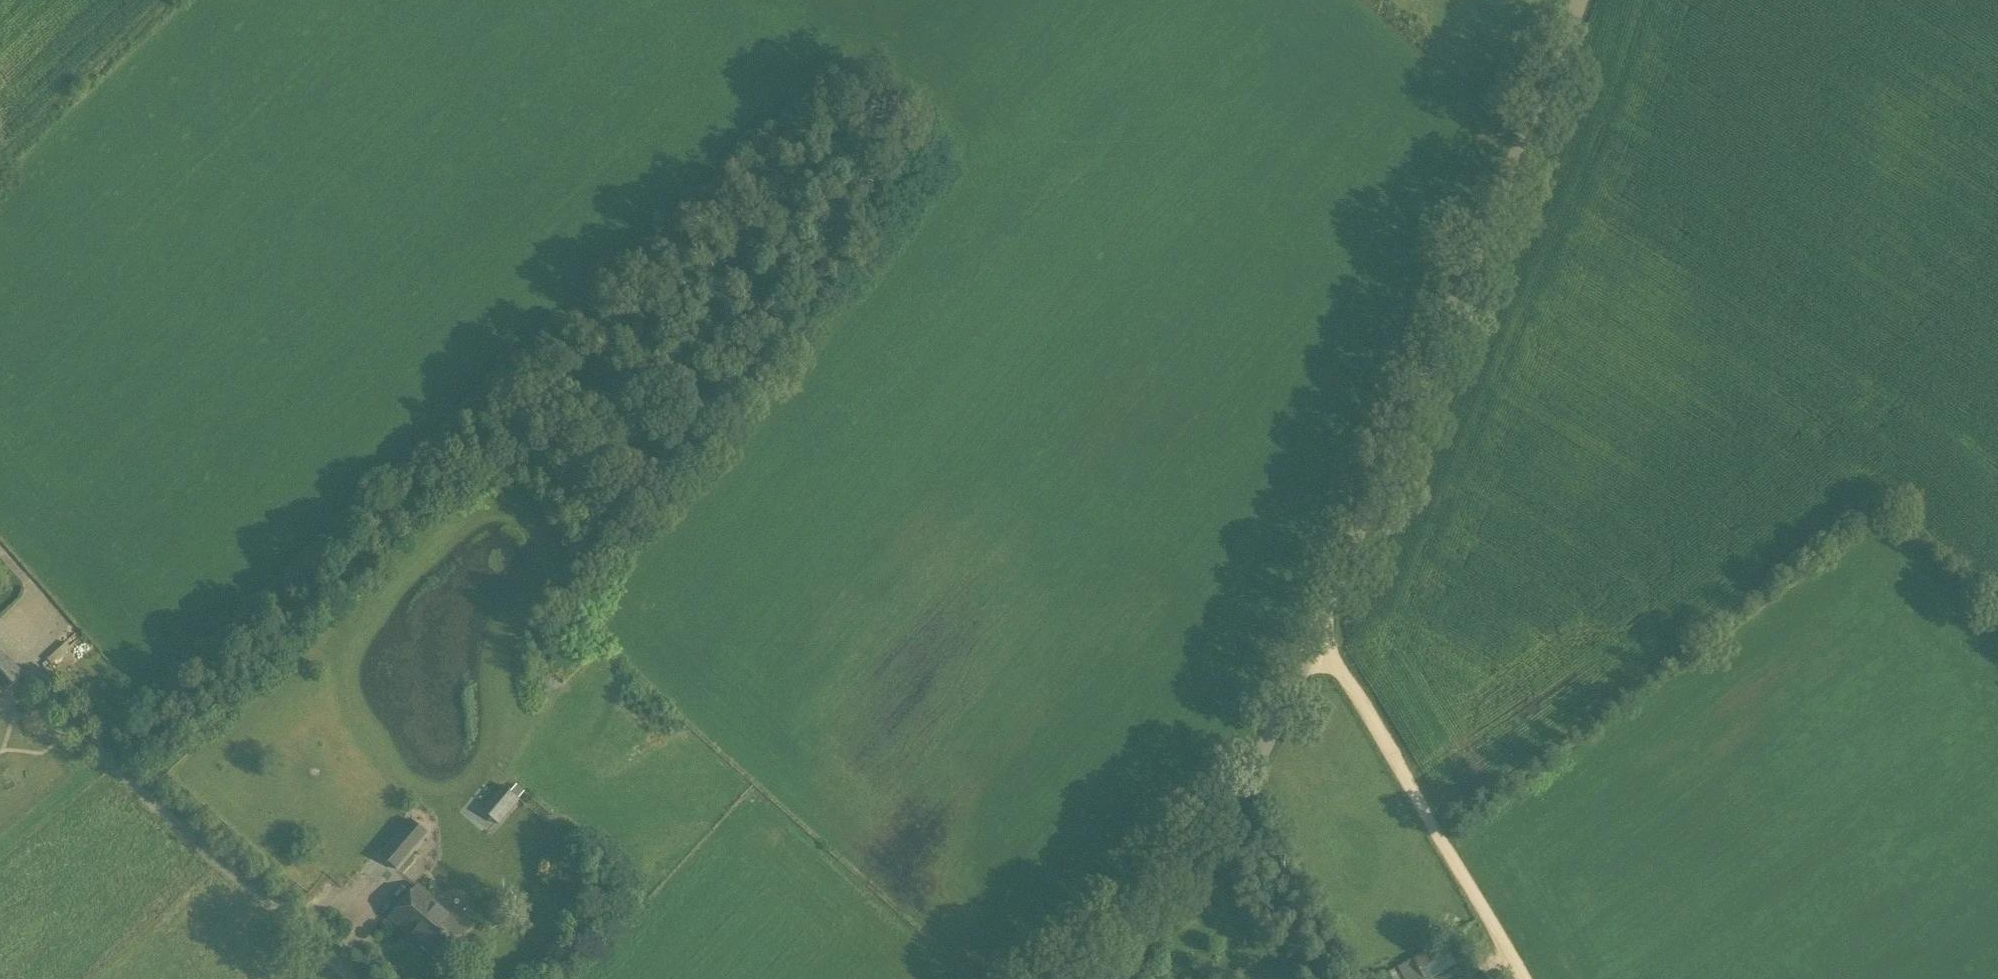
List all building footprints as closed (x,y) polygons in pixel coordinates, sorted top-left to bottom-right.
[(504,788),(483,813),(498,826),(519,801),(504,788)] [(378,855),(398,871),(429,835),(410,819),(378,855)] [(418,887),(390,919),(440,962),(468,929),(418,887)] [(1470,955),(1462,940),(1457,943),(1453,937),(1397,967),(1399,972),(1403,978),(1431,978),(1466,960),(1465,958),(1470,955)] [(1394,969),(1384,975),(1386,978),(1399,978),(1394,969)]
